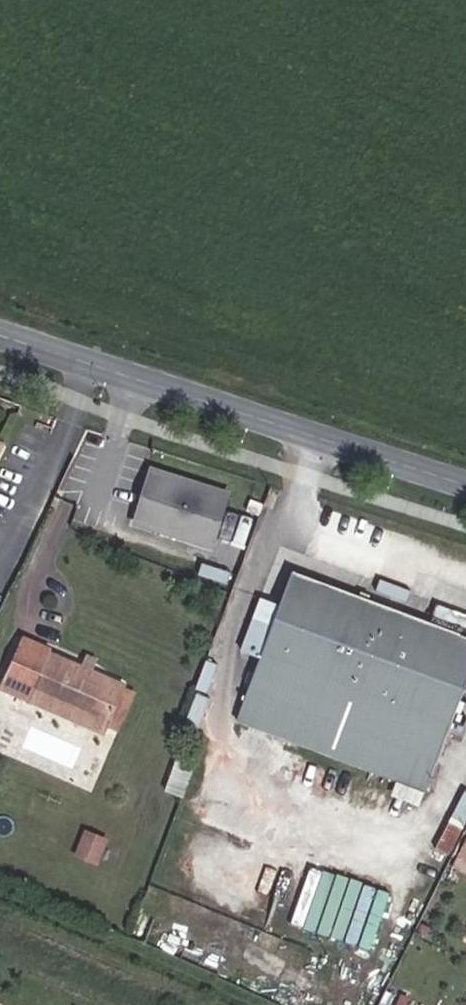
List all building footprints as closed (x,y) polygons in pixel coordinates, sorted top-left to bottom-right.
[(146,490),(223,514),(239,462),(162,438),(146,490)] [(426,786),(465,683),(465,638),(292,570),(279,605),(260,598),(241,647),(259,654),(234,719),(330,757),(333,749),(426,786)] [(405,602),(409,590),(379,578),(374,590),(405,602)] [(435,603),(430,615),(465,629),(465,616),(435,603)] [(52,653),(24,640),(13,662),(41,675),(52,653)] [(104,722),(124,684),(52,653),(41,675),(13,662),(2,686),(30,698),(33,691),(104,722)] [(110,733),(133,689),(124,684),(104,722),(101,729),(110,733)] [(30,698),(101,729),(104,722),(33,691),(30,698)] [(330,757),(423,793),(426,786),(333,749),(330,757)] [(97,864),(108,841),(87,831),(76,854),(97,864)] [(458,861),(455,868),(465,873),(465,865),(458,861)] [(306,930),(376,947),(390,887),(320,871),(306,930)]
